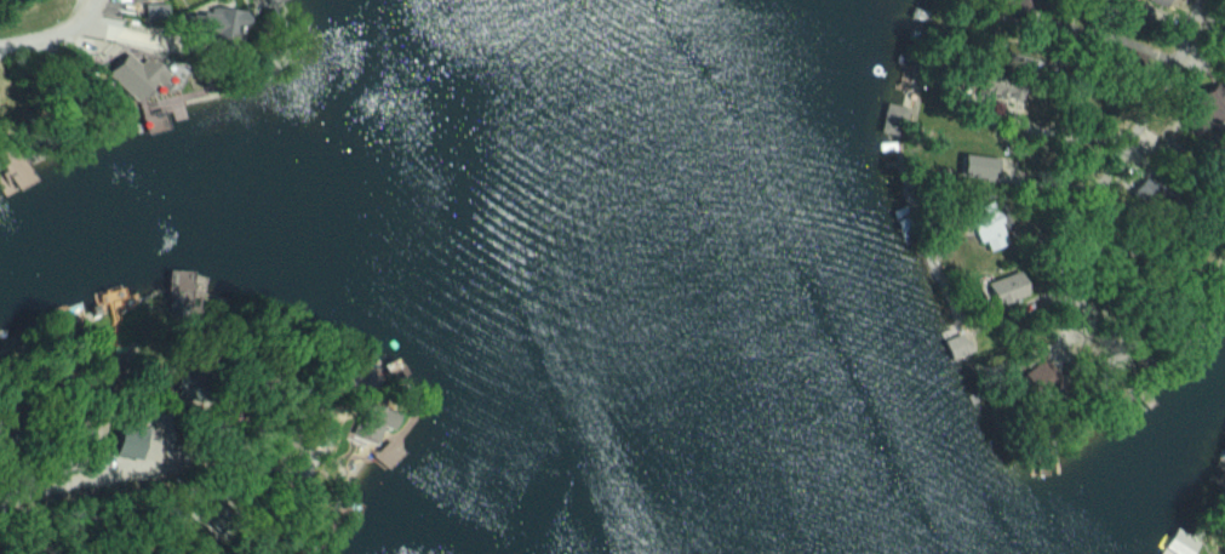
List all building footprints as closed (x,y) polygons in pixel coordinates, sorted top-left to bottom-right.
[(161,3),(139,4),(140,22),(162,21),(161,3)] [(241,10),(206,5),(205,14),(188,12),(185,31),(237,38),(241,10)] [(1041,49),(1006,43),(1003,64),(1037,69),(1041,49)] [(1145,55),(1128,47),(1122,62),(1139,69),(1145,55)] [(103,74),(133,103),(163,73),(144,54),(135,63),(124,52),(103,74)] [(1026,81),(980,75),(977,95),(1023,101),(1026,81)] [(1205,137),(1224,125),(1224,106),(1211,83),(1183,100),(1205,137)] [(907,107),(886,102),(878,130),(900,136),(907,107)] [(35,181),(19,149),(0,159),(5,168),(0,171),(0,187),(4,196),(35,181)] [(961,175),(989,177),(991,156),(962,154),(961,175)] [(1155,191),(1142,177),(1126,192),(1139,206),(1155,191)] [(976,243),(983,241),(986,250),(1007,243),(993,200),(976,206),(978,213),(968,216),(976,243)] [(993,305),(1027,294),(1020,270),(986,281),(993,305)] [(1014,381),(1032,399),(1053,380),(1034,361),(1014,381)] [(373,444),(379,426),(390,430),(395,413),(359,401),(348,435),(373,444)] [(112,455),(137,460),(144,429),(119,423),(112,455)]
